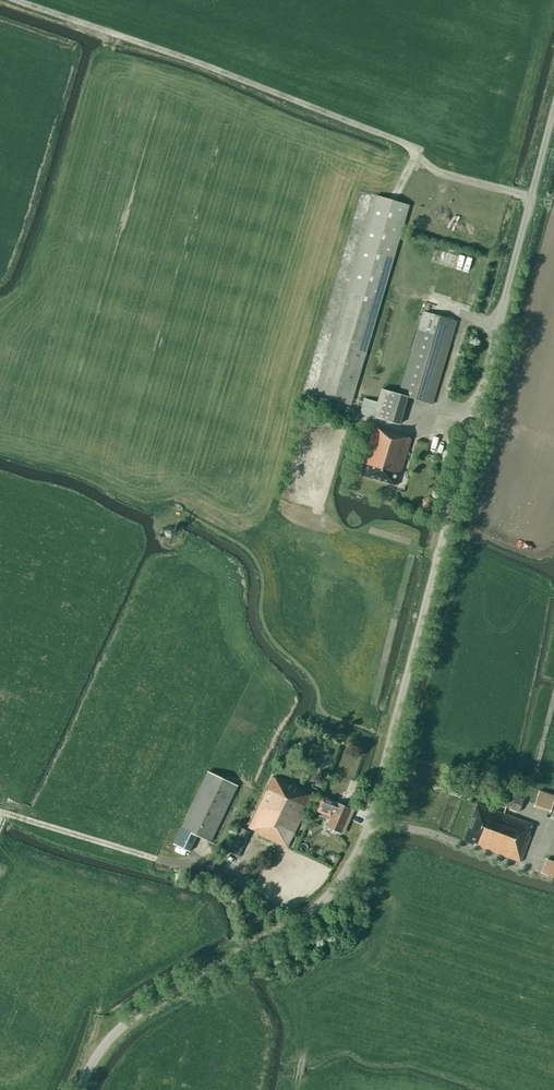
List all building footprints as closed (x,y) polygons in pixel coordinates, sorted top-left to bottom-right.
[(409,205),(358,191),(300,390),(350,405),(409,205)] [(399,394),(407,396),(432,404),(456,321),(423,311),(399,394)] [(398,425),(407,396),(399,394),(381,388),(377,402),(364,398),(359,413),(398,425)] [(402,434),(375,425),(360,474),(397,485),(400,476),(398,475),(399,472),(401,472),(411,438),(401,435),(402,434)] [(433,511),(436,499),(423,497),(421,508),(433,511)] [(164,531),(166,536),(170,538),(175,536),(177,531),(175,527),(170,525),(165,527),(164,531)] [(181,828),(185,830),(183,834),(179,842),(191,848),(197,836),(210,842),(237,786),(208,771),(181,828)] [(287,847),(311,795),(273,777),(248,827),(259,833),(258,834),(287,847)] [(359,796),(363,784),(356,782),(351,794),(359,796)] [(553,800),(553,796),(539,790),(534,806),(551,811),(553,800)] [(529,834),(532,824),(516,818),(524,800),(501,791),(496,803),(506,807),(503,813),(477,804),(463,841),(473,844),(474,842),(477,843),(476,845),(520,862),(530,835),(529,834)] [(337,803),(337,802),(321,795),(314,811),(329,818),(325,827),(340,833),(351,809),(337,803)] [(239,856),(250,832),(241,827),(229,852),(239,856)] [(542,866),(539,872),(553,878),(553,877),(553,861),(544,858),(542,866)]
